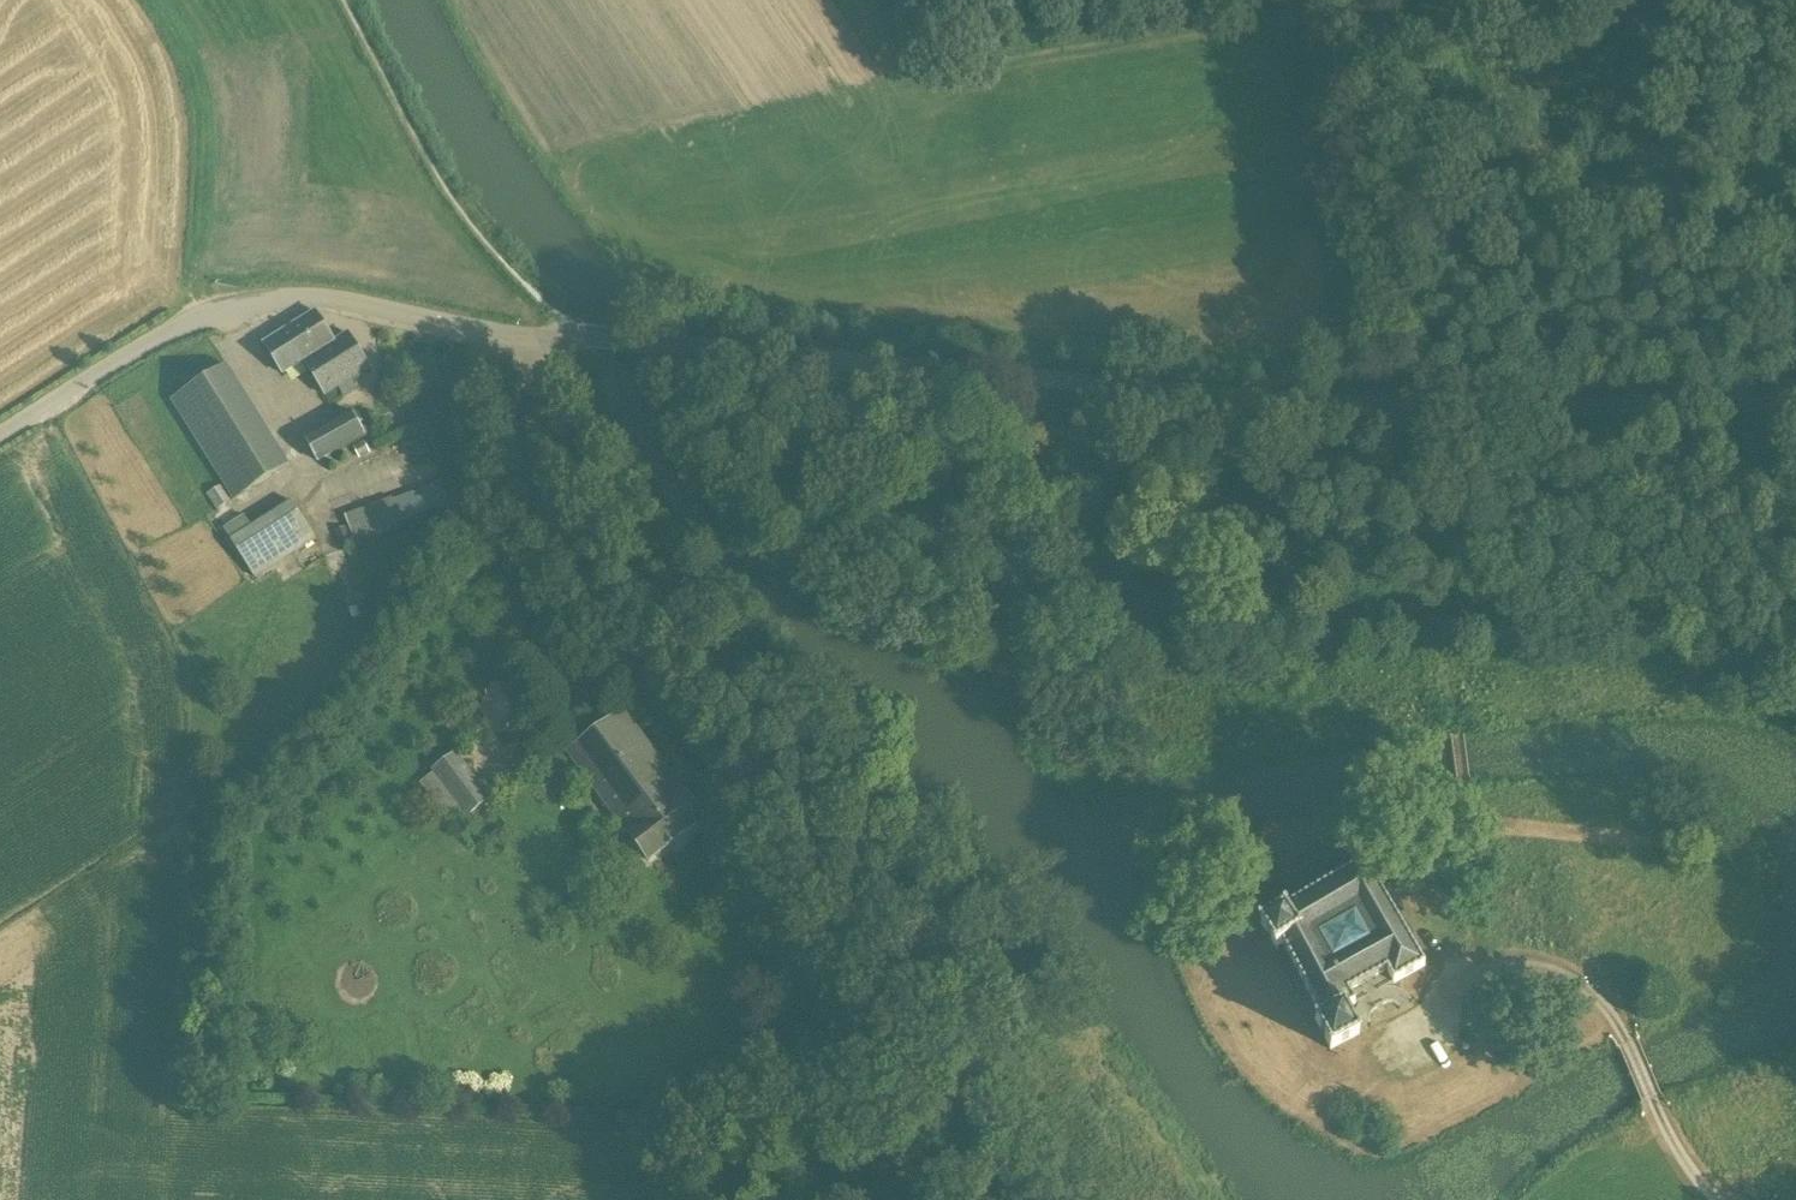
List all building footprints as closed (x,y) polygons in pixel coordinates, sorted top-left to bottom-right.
[(304,362),(325,395),(370,368),(348,334),(335,342),(315,311),(263,344),(283,375),(304,362)] [(171,400),(234,501),(290,466),(227,366),(171,400)] [(304,436),(317,462),(365,435),(351,410),(304,436)] [(450,502),(442,481),(346,519),(354,540),(450,502)] [(219,487),(206,495),(215,510),(228,502),(219,487)] [(315,538),(295,505),(234,544),(254,576),(315,538)] [(336,531),(341,545),(352,541),(347,528),(336,531)] [(624,711),(566,754),(647,862),(704,819),(624,711)] [(489,796),(455,750),(432,767),(466,814),(489,796)] [(1292,906),(1261,923),(1275,948),(1282,944),(1324,1018),(1317,1022),(1333,1049),(1359,1034),(1345,1010),(1354,1005),(1348,994),(1387,972),(1394,983),(1425,966),(1367,864),(1292,906)]
